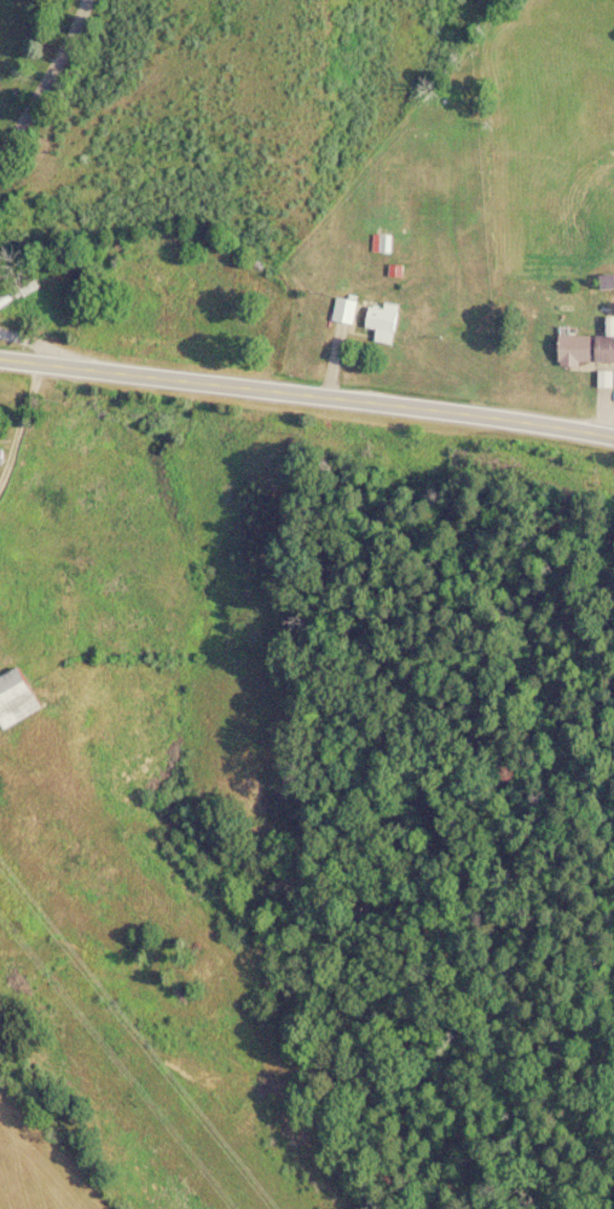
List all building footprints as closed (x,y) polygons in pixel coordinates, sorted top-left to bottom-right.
[(600,278),(601,285),(613,285),(613,277),(600,278)] [(10,303),(8,298),(14,295),(10,287),(0,291),(0,308),(10,303)] [(332,321),(352,325),(357,303),(337,298),(332,321)] [(399,308),(370,302),(365,328),(393,334),(399,308)] [(613,366),(613,336),(558,336),(558,366),(613,366)] [(16,668),(0,677),(0,728),(2,731),(40,709),(16,668)]
